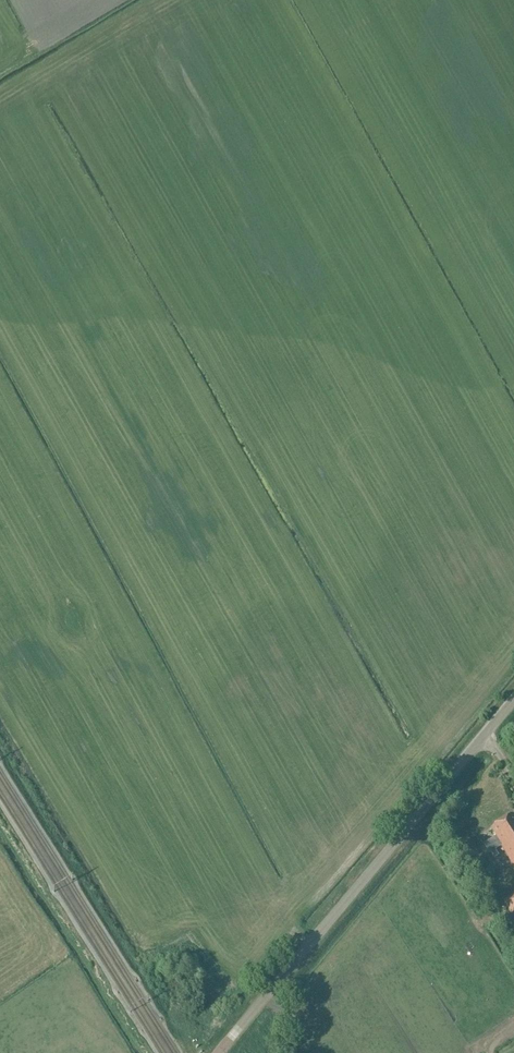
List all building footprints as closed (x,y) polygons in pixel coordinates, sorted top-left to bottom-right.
[(513,815),(492,829),(495,833),(496,837),(484,845),(490,854),(491,853),(495,859),(498,857),(495,851),(502,847),(513,867),(513,817),(513,815)] [(504,902),(510,911),(506,914),(513,927),(513,896),(504,902)]
